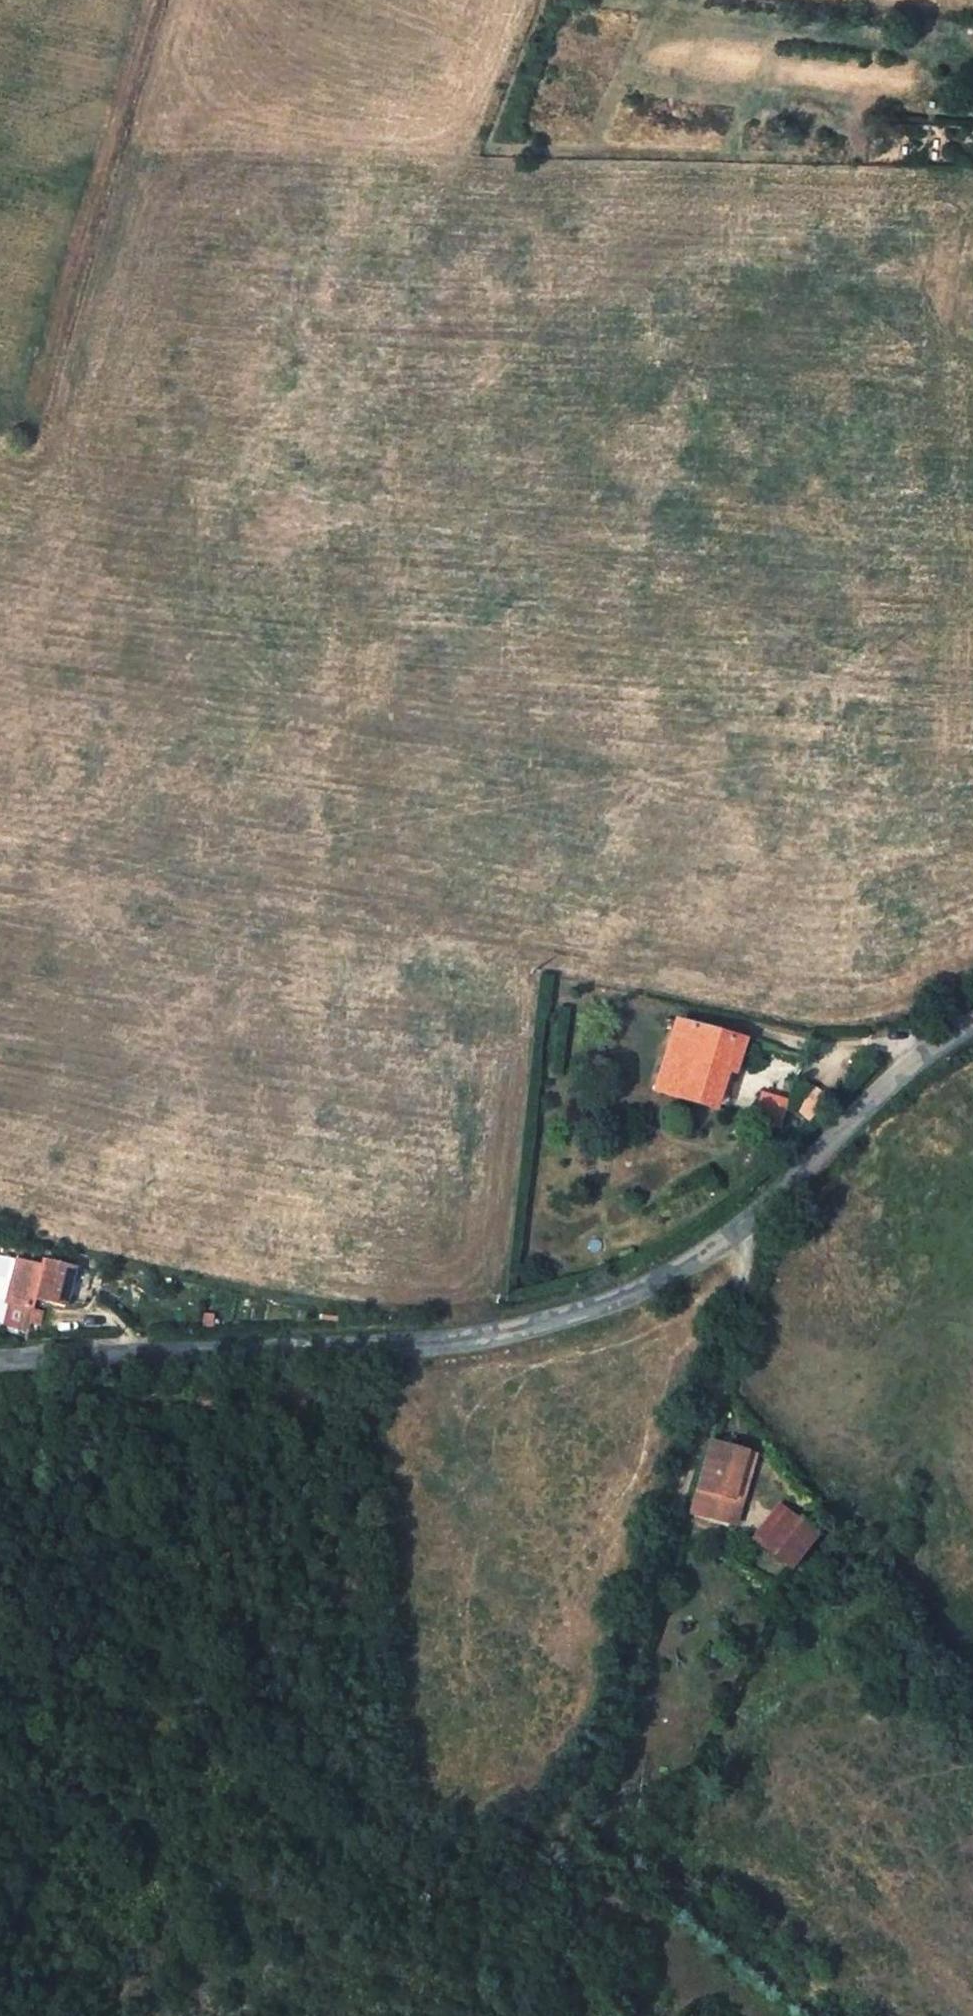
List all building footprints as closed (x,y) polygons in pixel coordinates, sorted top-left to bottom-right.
[(744,1041),(681,1024),(661,1096),(685,1103),(715,1112),(725,1074),(735,1076),(744,1041)] [(813,1123),(830,1097),(816,1088),(799,1114),(813,1123)] [(790,1099),(763,1090),(753,1119),(780,1128),(790,1099)] [(21,1264),(0,1258),(0,1323),(6,1324),(5,1326),(17,1329),(23,1307),(11,1304),(21,1264)] [(46,1259),(44,1265),(40,1280),(45,1281),(39,1300),(67,1308),(79,1268),(46,1259)] [(38,1300),(39,1300),(45,1281),(40,1280),(44,1265),(30,1261),(22,1260),(21,1264),(11,1304),(23,1307),(36,1310),(38,1300)] [(693,1513),(727,1525),(746,1451),(711,1441),(693,1513)] [(754,1453),(746,1451),(727,1525),(735,1528),(754,1453)] [(761,1545),(791,1568),(818,1534),(787,1510),(761,1545)]
